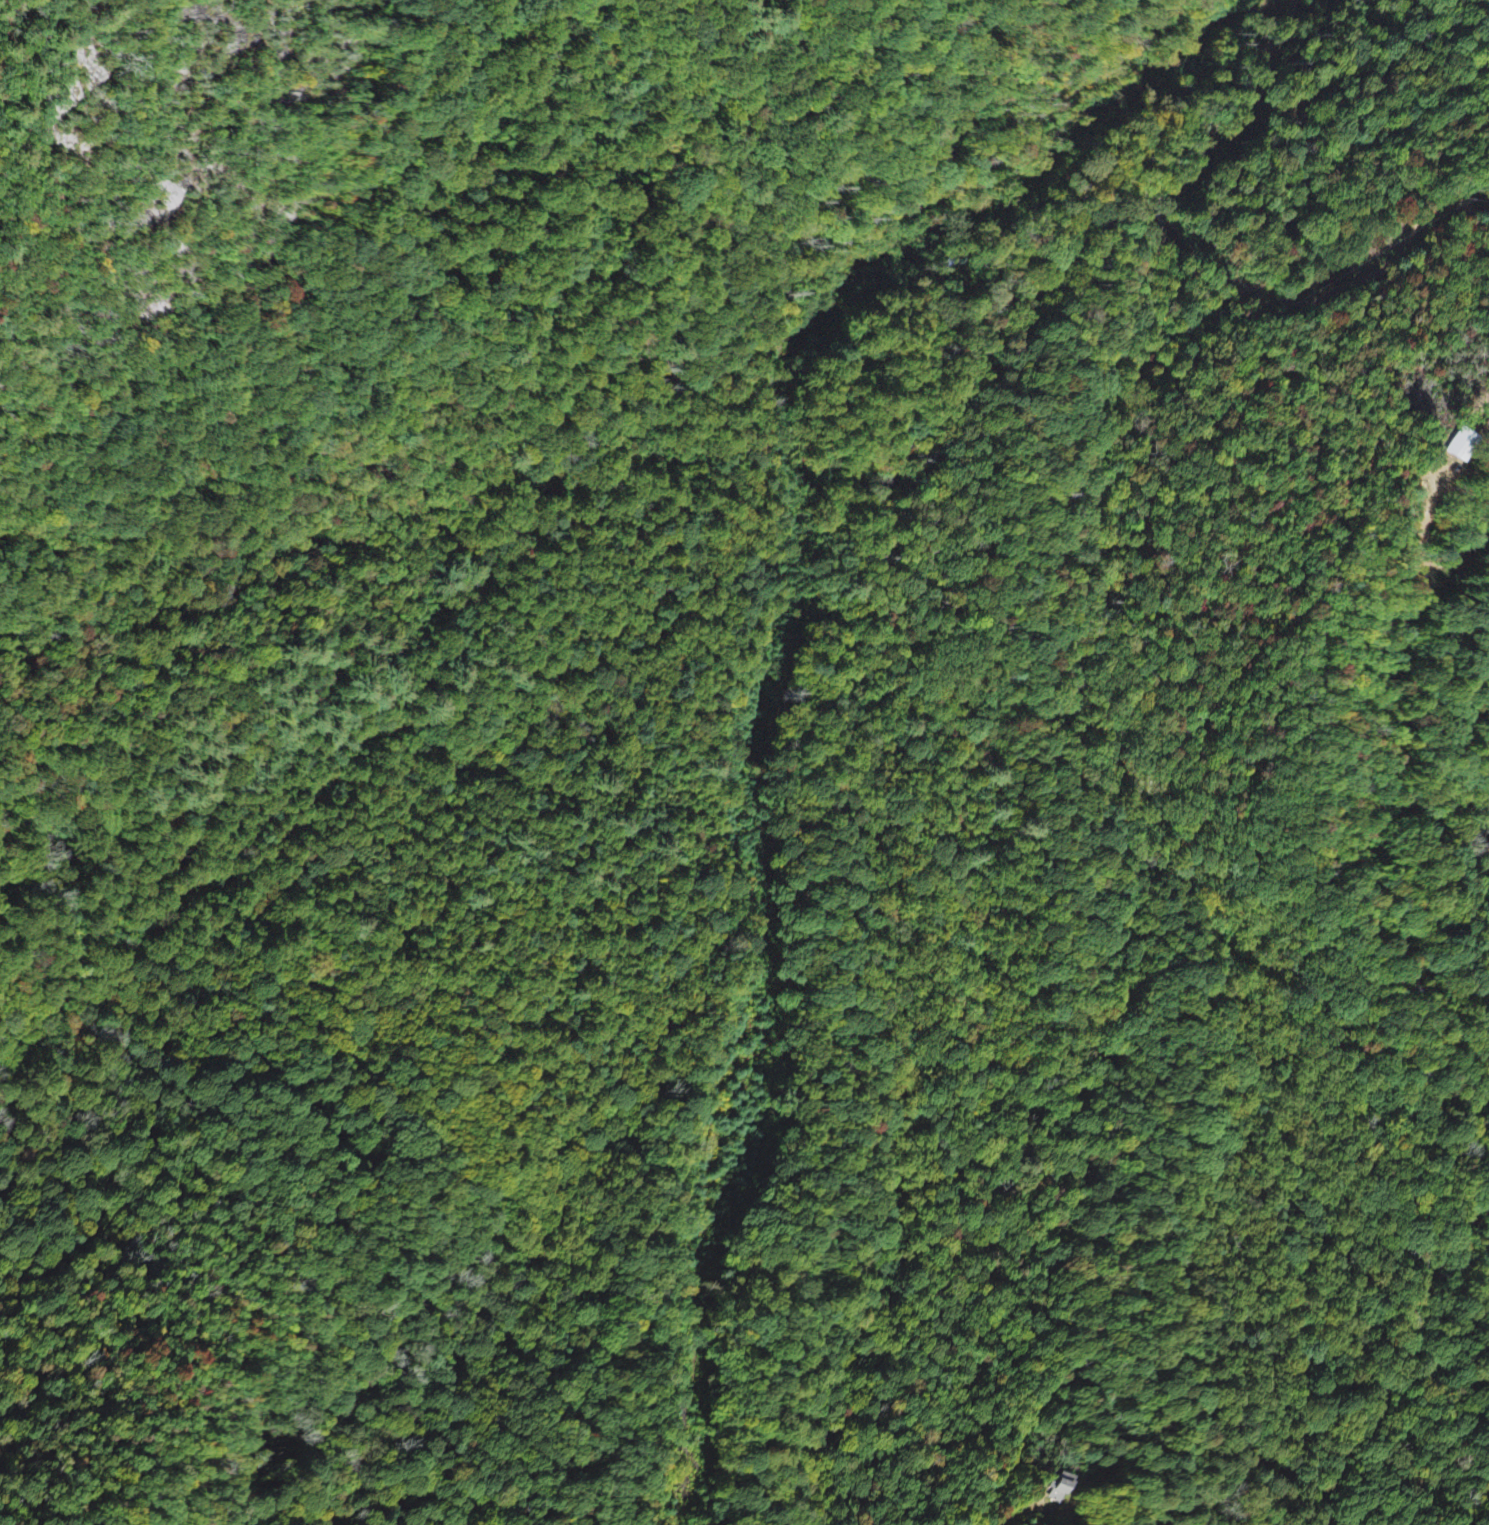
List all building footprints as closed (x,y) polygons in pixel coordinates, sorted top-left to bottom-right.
[(1444,455),(1459,464),(1473,441),(1458,432),(1444,455)]
